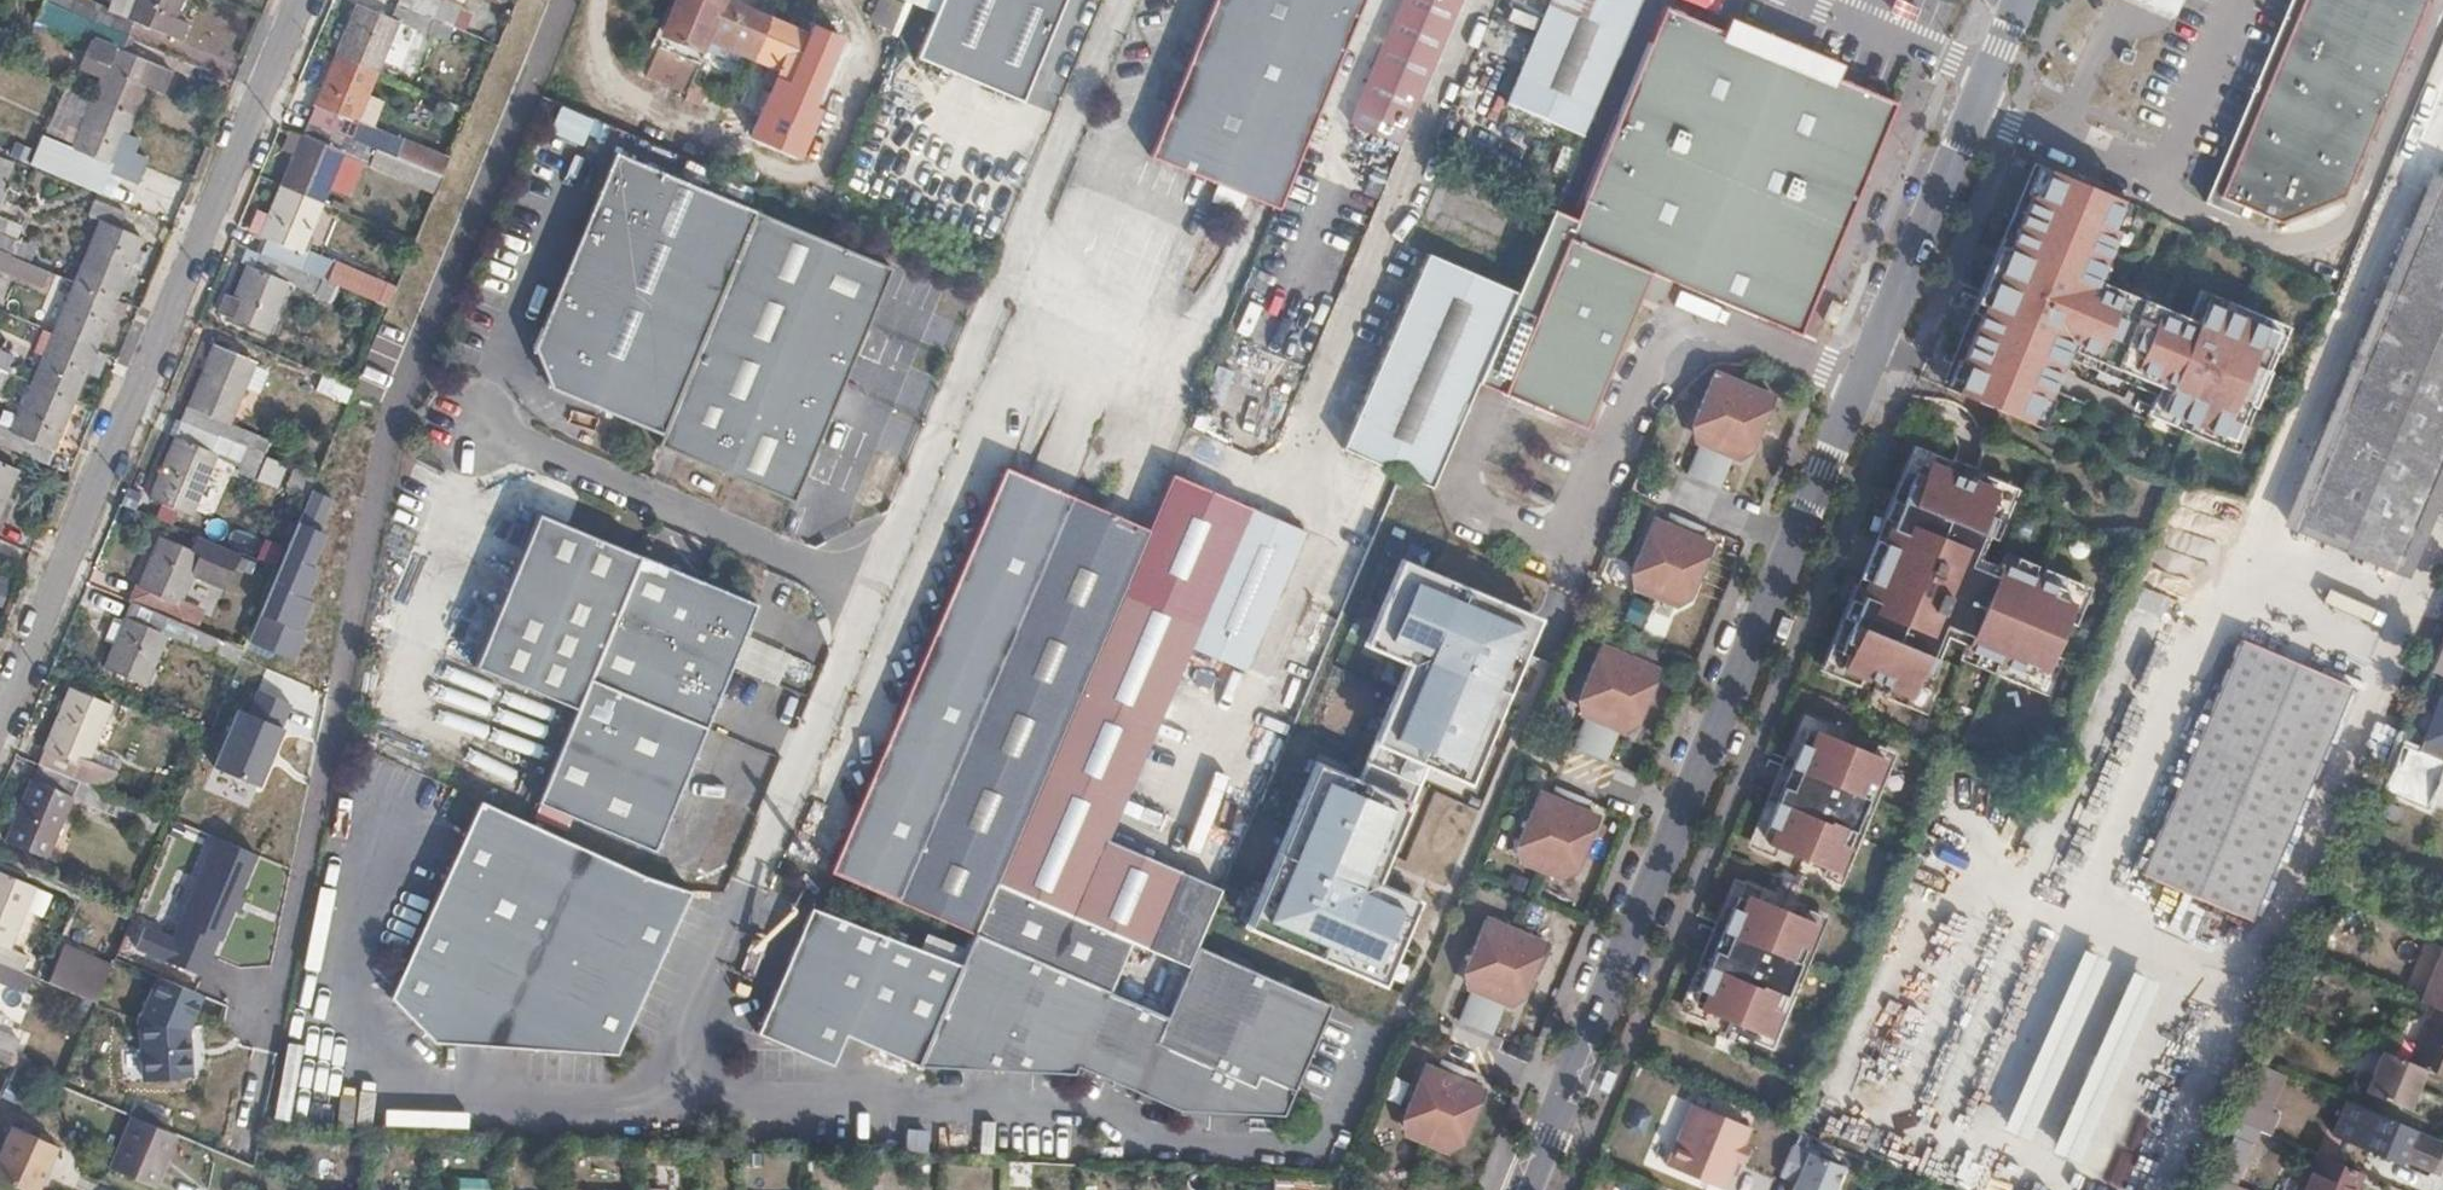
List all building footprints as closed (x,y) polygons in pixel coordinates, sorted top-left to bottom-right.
[(183,0),(116,0),(112,9),(89,0),(45,0),(90,18),(128,34),(130,35),(136,20),(184,38),(192,21),(177,15),(183,0)] [(400,2),(428,13),(456,25),(464,5),(453,0),(401,0),(400,2)] [(808,130),(818,102),(814,99),(838,34),(812,25),(808,31),(771,16),(772,9),(763,5),(760,12),(734,0),(679,0),(649,75),(689,91),(706,47),(701,44),(709,27),(748,43),(746,48),(781,63),(762,110),(808,130)] [(897,44),(1031,98),(1071,0),(914,0),(897,44)] [(1252,19),(1209,0),(1204,0),(1141,150),(1190,170),(1252,19)] [(1358,0),(1259,0),(1252,19),(1190,170),(1271,204),(1358,0)] [(1259,0),(1209,0),(1252,19),(1259,0)] [(1440,0),(1376,0),(1325,120),(1381,144),(1440,0)] [(1640,0),(1577,0),(1573,7),(1558,0),(1549,0),(1507,97),(1582,132),(1640,0)] [(2173,21),(2182,0),(2121,0),(2173,21)] [(2238,218),(2242,208),(2219,199),(2299,0),(2287,0),(2211,188),(2204,205),(2238,218)] [(2219,199),(2242,208),(2238,218),(2247,221),(2251,211),(2279,223),(2342,196),(2421,0),(2299,0),(2219,199)] [(31,22),(67,33),(73,14),(38,2),(31,22)] [(360,5),(339,54),(380,71),(401,22),(451,42),(458,26),(456,25),(428,13),(400,2),(394,19),(360,5)] [(1572,215),(1550,206),(1544,218),(1532,247),(1514,287),(1509,302),(1616,350),(1639,294),(1658,303),(1669,279),(1798,334),(1871,162),(1896,102),(1821,70),(1826,59),(1744,24),(1738,36),(1664,4),(1572,215)] [(128,34),(90,18),(83,34),(115,47),(95,97),(135,114),(148,85),(166,92),(173,71),(121,49),(128,34)] [(339,54),(312,119),(409,159),(415,145),(359,122),(380,71),(339,54)] [(135,114),(95,97),(74,148),(47,138),(35,167),(102,193),(110,173),(121,147),(135,114)] [(294,164),(285,185),(324,201),(344,154),(436,191),(443,174),(409,159),(312,119),(302,142),(294,164)] [(284,161),(294,164),(302,142),(292,139),(284,161)] [(121,147),(110,173),(127,180),(137,153),(121,147)] [(731,265),(755,208),(616,150),(534,345),(549,385),(660,432),(697,345),(731,265)] [(2408,576),(2442,492),(2442,182),(2423,174),(2277,522),(2408,576)] [(2121,206),(2049,176),(2038,203),(2031,200),(1950,396),(2041,433),(2053,404),(2048,402),(2055,385),(2061,370),(2054,367),(2063,344),(2075,348),(2072,355),(2135,381),(2148,386),(2167,394),(2158,414),(2230,443),(2276,335),(2204,305),(2195,325),(2100,286),(2098,293),(2086,288),(2096,265),(2103,268),(2116,235),(2110,232),(2121,206)] [(265,234),(258,250),(318,274),(323,261),(303,253),(324,201),(285,185),(271,217),(265,234)] [(104,221),(78,282),(117,298),(132,264),(138,249),(142,237),(120,227),(127,212),(98,200),(92,216),(104,221)] [(887,262),(755,208),(731,265),(697,345),(660,432),(657,441),(791,496),(887,262)] [(10,254),(22,223),(0,213),(0,250),(10,254)] [(254,230),(265,234),(271,217),(262,213),(254,230)] [(138,249),(132,264),(145,268),(151,254),(138,249)] [(0,250),(0,268),(40,284),(47,269),(10,254),(0,250)] [(318,274),(258,250),(244,284),(236,302),(230,316),(270,333),(291,283),(319,294),(327,278),(318,274)] [(1355,449),(1433,483),(1476,380),(1493,341),(1509,302),(1514,287),(1427,250),(1343,444),(1355,449)] [(78,282),(69,278),(61,300),(69,303),(78,282)] [(69,303),(58,331),(98,347),(117,298),(78,282),(69,303)] [(236,302),(244,284),(238,282),(230,299),(236,302)] [(1616,350),(1509,302),(1493,341),(1476,380),(1584,426),(1616,350)] [(58,331),(46,326),(36,351),(48,355),(58,331)] [(58,331),(48,355),(37,381),(77,397),(88,371),(98,347),(58,331)] [(217,345),(185,422),(253,451),(259,436),(231,424),(258,363),(217,345)] [(110,352),(98,347),(88,371),(100,376),(110,352)] [(2067,372),(2061,370),(2055,385),(2060,387),(2067,372)] [(1754,442),(1772,397),(1712,372),(1692,420),(1692,429),(1697,439),(1699,441),(1686,474),(1719,487),(1732,456),(1740,453),(1747,450),(1754,442)] [(318,380),(315,393),(348,401),(350,387),(318,380)] [(50,462),(77,397),(37,381),(16,431),(0,425),(0,442),(50,462)] [(2148,386),(2135,381),(2133,385),(2146,390),(2148,386)] [(253,451),(185,422),(153,499),(192,515),(220,454),(247,466),(245,473),(280,488),(289,466),(253,451)] [(18,468),(0,461),(0,511),(18,468)] [(2004,501),(1921,467),(1837,669),(1920,703),(1937,663),(1931,660),(1943,630),(1969,640),(1964,653),(2040,684),(2075,599),(2000,568),(1994,580),(1968,569),(1981,539),(1987,541),(2004,501)] [(1042,530),(1059,490),(1004,468),(833,871),(892,899),(998,638),(1042,530)] [(1000,881),(1143,945),(1176,869),(1106,838),(1187,645),(1243,503),(1236,500),(1170,472),(1146,527),(1000,881)] [(319,532),(331,498),(304,489),(251,642),(288,655),(329,535),(319,532)] [(998,638),(892,899),(966,930),(988,880),(990,876),(1081,657),(1138,523),(1059,490),(1042,530),(998,638)] [(1243,503),(1187,645),(1242,668),(1302,528),(1243,503)] [(1636,587),(1672,602),(1678,601),(1683,598),(1689,593),(1695,580),(1710,543),(1698,539),(1702,526),(1668,511),(1662,523),(1651,518),(1630,568),(1632,579),(1636,587)] [(574,710),(638,557),(537,514),(472,667),(574,710)] [(990,876),(1000,881),(1146,527),(1138,523),(1081,657),(990,876)] [(160,537),(133,601),(195,626),(203,608),(183,600),(202,555),(160,537)] [(756,607),(638,557),(574,710),(534,803),(652,853),(756,607)] [(1438,591),(1359,557),(1336,609),(1257,796),(1338,831),(1438,591)] [(1506,620),(1438,591),(1338,831),(1320,873),(1391,901),(1493,655),(1507,661),(1515,658),(1519,649),(1514,641),(1501,635),(1506,620)] [(168,634),(237,665),(244,647),(195,626),(133,601),(106,668),(147,685),(168,634)] [(2427,670),(2442,677),(2442,634),(2427,670)] [(2137,872),(2247,920),(2350,684),(2238,636),(2137,872)] [(1658,671),(1599,646),(1577,693),(1577,700),(1578,707),(1585,715),(1570,746),(1604,760),(1618,729),(1626,727),(1631,724),(1638,717),(1658,671)] [(73,687),(40,763),(45,765),(105,791),(113,771),(88,761),(112,704),(73,687)] [(260,789),(288,701),(251,689),(244,712),(229,707),(208,773),(260,789)] [(2424,740),(2442,748),(2442,696),(2424,740)] [(1811,732),(1764,846),(1839,877),(1886,763),(1811,732)] [(2379,785),(2427,806),(2442,764),(2442,760),(2398,741),(2379,785)] [(101,807),(108,793),(105,791),(45,765),(38,781),(34,780),(8,841),(46,858),(74,796),(101,807)] [(1578,863),(1596,817),(1585,812),(1589,800),(1554,785),(1548,797),(1538,793),(1517,840),(1517,851),(1522,860),(1553,874),(1562,876),(1569,874),(1578,863)] [(636,873),(479,802),(388,1000),(433,1044),(615,1054),(689,892),(636,873)] [(205,983),(252,853),(206,836),(171,932),(140,921),(128,955),(205,983)] [(22,970),(29,954),(11,946),(35,887),(0,872),(0,961),(22,970)] [(1819,926),(1743,895),(1697,1009),(1772,1040),(1819,926)] [(954,961),(806,904),(752,1030),(830,1059),(841,1028),(915,1056),(954,961)] [(1532,974),(1544,944),(1484,920),(1464,969),(1465,977),(1471,989),(1458,1021),(1491,1034),(1504,1004),(1513,1002),(1523,995),(1532,974)] [(2421,1001),(2431,1007),(2442,1011),(2442,944),(2421,1001)] [(2083,1165),(2146,980),(2124,972),(2109,1016),(2087,1009),(2104,959),(2075,950),(2061,992),(2037,984),(2017,1044),(2026,1047),(1997,1130),(2025,1139),(2053,1057),(2063,1060),(2077,1017),(2095,1023),(2050,1154),(2083,1165)] [(24,991),(31,974),(22,970),(0,961),(0,981),(24,991)] [(50,982),(96,1001),(103,984),(57,965),(50,982)] [(136,985),(138,1081),(192,1080),(190,984),(136,985)] [(2423,1066),(2442,1075),(2442,1011),(2431,1007),(2409,1059),(2423,1066)] [(9,1063),(19,1039),(0,1033),(0,1059),(9,1063)] [(2409,1059),(2381,1048),(2363,1089),(2406,1108),(2423,1066),(2409,1059)] [(1424,1142),(1456,1066),(1437,1057),(1432,1069),(1420,1065),(1400,1114),(1401,1125),(1407,1134),(1424,1142)] [(1476,1075),(1456,1066),(1424,1142),(1444,1151),(1451,1149),(1459,1144),(1466,1134),(1483,1091),(1471,1086),(1476,1075)] [(2249,1088),(2236,1119),(2284,1140),(2291,1121),(2263,1108),(2267,1095),(2249,1088)] [(303,1091),(271,1091),(272,1124),(304,1124),(303,1091)] [(1741,1170),(1750,1149),(1757,1131),(1700,1106),(1672,1169),(1723,1189),(1732,1189),(1741,1170)] [(385,1122),(413,1124),(413,1110),(385,1108),(385,1122)] [(157,1185),(179,1133),(132,1113),(112,1166),(157,1185)] [(2377,1113),(2359,1156),(2417,1183),(2423,1169),(2440,1177),(2442,1171),(2442,1142),(2377,1113)] [(39,1182),(36,1180),(42,1169),(46,1163),(48,1164),(55,1146),(9,1125),(0,1146),(0,1178),(25,1189),(36,1189),(39,1182)] [(1750,1149),(1741,1170),(1747,1172),(1755,1152),(1750,1149)] [(1852,1171),(1801,1149),(1788,1179),(1804,1186),(1802,1189),(1843,1189),(1852,1171)] [(2293,1189),(2353,1189),(2360,1173),(2310,1151),(2293,1189)] [(2236,1182),(2242,1161),(2223,1155),(2217,1176),(2236,1182)] [(36,1180),(39,1182),(41,1183),(49,1167),(48,1164),(46,1163),(42,1169),(36,1180)] [(2207,1189),(2220,1189),(2224,1181),(2212,1176),(2207,1189)]
